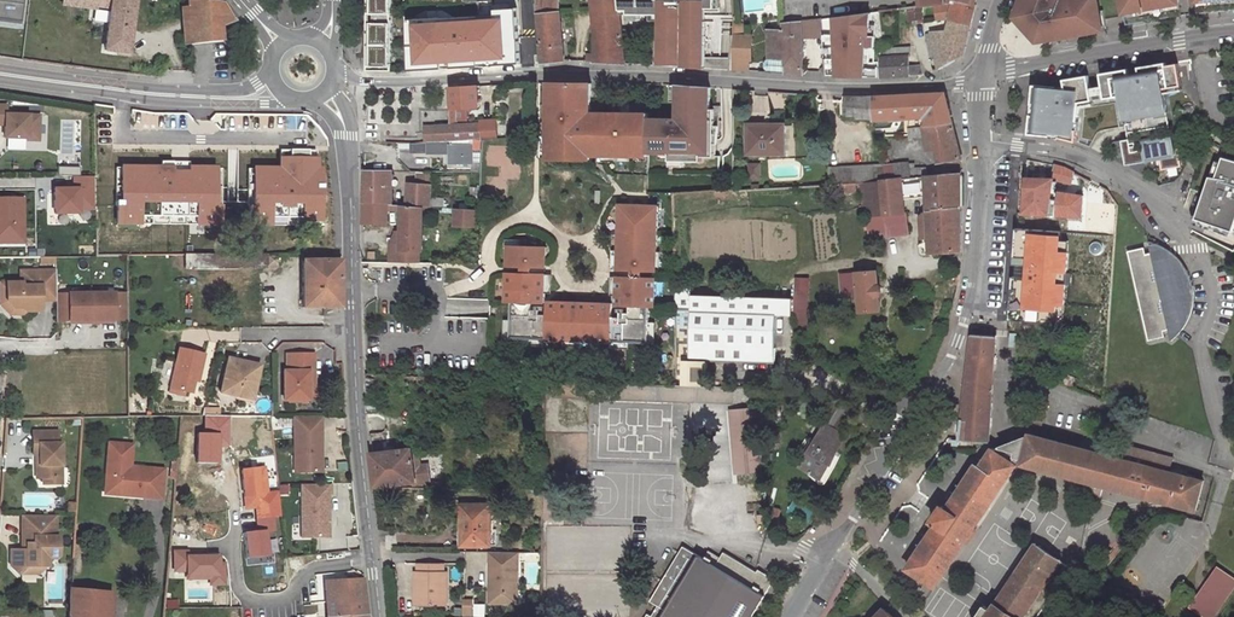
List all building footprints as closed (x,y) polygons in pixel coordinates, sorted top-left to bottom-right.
[(20,22),(23,0),(0,0),(0,19),(20,22)] [(62,4),(94,9),(94,7),(109,9),(104,50),(127,53),(134,0),(62,0),(62,4)] [(190,43),(219,40),(218,23),(233,20),(221,1),(210,0),(187,0),(187,6),(190,43)] [(366,24),(371,24),(371,32),(366,32),(366,57),(371,57),(371,65),(366,66),(366,71),(386,71),(386,67),(390,67),(391,0),(366,0),(366,24)] [(559,0),(537,0),(539,14),(538,14),(543,61),(565,60),(559,0)] [(595,24),(596,55),(587,54),(586,61),(626,64),(621,14),(620,0),(592,0),(595,24)] [(706,58),(706,22),(701,22),(701,12),(706,12),(721,12),(720,0),(620,0),(621,14),(628,14),(640,14),(651,14),(665,15),(665,22),(661,22),(661,66),(705,69),(706,58)] [(944,16),(950,17),(971,22),(976,5),(975,5),(955,0),(954,0),(953,2),(949,1),(949,3),(944,16)] [(1019,17),(1038,39),(1106,27),(1103,11),(1099,11),(1097,0),(1025,0),(1019,17)] [(1126,26),(1181,16),(1179,0),(1122,0),(1126,26)] [(1197,14),(1233,10),(1233,0),(1196,0),(1197,14)] [(179,7),(182,44),(190,43),(187,6),(179,7)] [(900,9),(900,22),(908,21),(908,24),(923,22),(922,7),(918,7),(900,9)] [(407,70),(520,63),(517,14),(517,8),(495,10),(495,16),(404,21),(407,70)] [(871,13),(822,20),(823,37),(825,75),(868,77),(869,63),(870,47),(865,47),(866,37),(869,37),(871,13)] [(946,31),(930,33),(931,35),(927,35),(928,42),(932,41),(938,70),(963,54),(971,22),(950,17),(946,31)] [(734,18),(734,34),(742,34),(742,18),(734,18)] [(768,30),(770,59),(784,61),(785,74),(804,75),(804,38),(823,37),(822,20),(802,22),(783,24),(784,30),(768,30)] [(754,62),(755,34),(742,34),(734,34),(733,58),(732,70),(751,71),(752,62),(754,62)] [(910,66),(909,47),(880,49),(880,78),(919,76),(919,66),(910,66)] [(716,58),(706,58),(705,69),(716,70),(732,70),(733,58),(716,58)] [(784,61),(770,59),(769,61),(768,74),(785,74),(784,61)] [(877,63),(869,63),(868,77),(878,78),(877,63)] [(1105,100),(1121,97),(1129,141),(1121,142),(1125,167),(1154,162),(1153,160),(1159,159),(1161,172),(1180,168),(1176,145),(1172,146),(1163,91),(1182,88),(1178,65),(1166,67),(1166,65),(1139,69),(1140,75),(1129,77),(1128,71),(1101,75),(1105,100)] [(1066,90),(1034,87),(1029,136),(1050,138),(1050,134),(1059,135),(1059,140),(1076,144),(1080,104),(1092,102),(1088,78),(1065,82),(1066,90)] [(593,84),(555,84),(554,160),(591,160),(591,157),(649,157),(649,153),(649,120),(649,114),(592,113),(593,84)] [(458,108),(481,107),(480,86),(451,88),(452,109),(458,108)] [(680,120),(649,120),(649,153),(663,153),(670,153),(670,158),(670,162),(683,162),(702,162),(702,157),(714,158),(715,140),(715,120),(710,120),(711,89),(696,88),(679,88),(678,116),(680,116),(680,120)] [(1198,115),(1196,103),(1193,92),(1179,92),(1167,94),(1172,117),(1198,115)] [(874,121),(925,118),(926,127),(953,124),(946,94),(873,98),(874,117),(874,121)] [(846,97),(845,117),(874,117),(873,98),(846,97)] [(0,105),(0,124),(4,124),(4,137),(26,138),(26,139),(38,140),(38,115),(5,115),(6,105),(0,105)] [(497,120),(481,121),(481,124),(479,124),(480,140),(482,140),(498,139),(497,120)] [(476,140),(480,140),(479,124),(459,125),(453,125),(453,141),(476,140)] [(925,138),(928,151),(936,150),(938,164),(962,160),(953,124),(926,127),(909,129),(909,135),(910,138),(925,138)] [(453,141),(453,125),(438,126),(439,142),(453,141)] [(784,154),(784,127),(767,127),(766,125),(749,125),(749,154),(784,154)] [(426,127),(427,142),(439,142),(438,126),(426,127)] [(444,143),(428,144),(413,143),(413,154),(451,154),(451,164),(472,164),(473,146),(444,145),(444,143)] [(1220,157),(1213,177),(1207,176),(1192,221),(1231,235),(1233,228),(1233,161),(1220,157)] [(279,169),(120,169),(120,187),(116,187),(116,225),(220,225),(220,202),(249,202),(249,228),(321,228),(321,184),(316,184),(316,158),(279,158),(279,169)] [(897,179),(894,163),(885,164),(886,180),(897,179)] [(911,178),(910,163),(894,163),(897,179),(911,178)] [(885,164),(830,167),(830,185),(845,184),(856,183),(860,183),(880,181),(886,180),(885,164)] [(1054,167),(1053,179),(1054,179),(1071,184),(1074,174),(1066,170),(1054,167)] [(389,206),(389,195),(393,195),(393,171),(364,171),(364,205),(389,206)] [(869,218),(870,234),(908,229),(906,213),(902,214),(900,195),(910,194),(926,192),(932,192),(936,253),(959,252),(961,220),(961,175),(911,178),(897,179),(886,180),(880,181),(884,216),(869,218)] [(72,190),(54,190),(54,216),(80,216),(80,212),(93,212),(93,178),(72,178),(72,190)] [(1053,179),(1026,178),(1024,213),(1056,215),(1058,201),(1051,200),(1054,179),(1053,179)] [(860,183),(864,218),(869,218),(884,216),(880,181),(860,183)] [(846,194),(857,193),(856,183),(845,184),(846,194)] [(431,208),(432,186),(408,185),(408,207),(424,207),(431,208)] [(926,192),(931,253),(936,253),(932,192),(926,192)] [(906,213),(911,213),(910,194),(900,195),(902,214),(906,213)] [(0,199),(0,246),(24,246),(24,199),(0,199)] [(364,223),(389,224),(389,206),(364,205),(364,223)] [(509,246),(508,265),(523,266),(523,274),(508,273),(507,300),(512,301),(511,338),(648,343),(650,306),(655,306),(656,278),(642,278),(642,270),(656,271),(659,206),(621,205),(618,269),(633,270),(632,278),(618,277),(617,304),(630,305),(630,317),(630,323),(612,322),(612,317),(613,304),(550,302),(549,315),(549,320),(531,319),(531,314),(532,301),(545,302),(546,274),(532,274),(532,266),(546,267),(547,247),(509,246)] [(408,207),(404,206),(403,244),(392,243),(391,262),(420,263),(420,250),(423,250),(424,207),(408,207)] [(456,226),(476,227),(478,210),(456,209),(456,226)] [(1059,231),(1013,229),(1011,266),(1022,267),(1022,277),(1009,276),(1007,322),(1037,323),(1063,323),(1068,242),(1059,241),(1059,231)] [(1128,253),(1148,342),(1164,339),(1163,333),(1168,331),(1171,343),(1185,327),(1189,319),(1192,307),(1191,282),(1189,276),(1186,268),(1171,272),(1166,250),(1155,241),(1148,243),(1151,255),(1145,256),(1144,250),(1128,253)] [(245,254),(184,255),(184,269),(244,268),(245,254)] [(276,266),(277,257),(268,257),(267,254),(245,254),(244,268),(267,268),(267,266),(276,266)] [(302,262),(303,308),(340,307),(340,262),(302,262)] [(879,285),(878,270),(858,273),(859,282),(860,297),(861,313),(881,311),(880,296),(882,295),(882,285),(879,285)] [(56,289),(56,271),(21,271),(21,283),(6,283),(7,302),(13,308),(24,308),(25,309),(37,309),(41,306),(41,289),(56,289)] [(832,284),(831,276),(818,277),(819,285),(832,284)] [(810,333),(810,278),(796,278),(796,333),(810,333)] [(843,283),(844,298),(860,297),(859,282),(843,283)] [(7,302),(6,283),(0,283),(1,302),(10,312),(23,312),(25,309),(24,308),(13,308),(7,302)] [(126,320),(126,293),(56,294),(56,321),(126,320)] [(708,361),(775,363),(777,313),(676,310),(678,385),(707,386),(708,361)] [(962,437),(988,439),(993,376),(997,335),(971,333),(967,374),(962,437)] [(198,376),(204,355),(179,348),(169,388),(178,390),(189,393),(194,375),(198,376)] [(290,355),(290,372),(286,372),(286,400),(311,401),(311,399),(311,374),(317,374),(317,355),(290,355)] [(227,360),(219,394),(238,399),(239,395),(249,397),(253,379),(255,370),(238,366),(239,363),(227,360)] [(1045,369),(1038,367),(1036,374),(1042,376),(1045,369)] [(194,394),(198,376),(194,375),(189,393),(194,394)] [(1073,390),(1077,381),(1066,377),(1063,386),(1073,390)] [(238,399),(252,402),(257,380),(253,379),(249,397),(239,395),(238,399)] [(1032,387),(1015,385),(1009,424),(1026,427),(1032,387)] [(763,472),(757,409),(731,410),(737,474),(763,472)] [(320,416),(294,416),(294,455),(303,455),(303,472),(321,472),(320,416)] [(834,430),(845,436),(852,423),(842,417),(834,430)] [(820,478),(845,436),(834,430),(826,424),(801,467),(820,478)] [(58,431),(33,432),(33,455),(36,455),(40,455),(40,466),(43,466),(43,479),(62,478),(62,443),(58,443),(58,431)] [(936,588),(1017,467),(1018,467),(1023,465),(1076,479),(1074,490),(1078,502),(1088,496),(1101,499),(1104,487),(1164,503),(1166,492),(1193,499),(1190,510),(1195,511),(1204,481),(1171,472),(1163,470),(1160,455),(1109,441),(1099,452),(1093,451),(1083,448),(1031,434),(1030,436),(1024,438),(995,450),(993,449),(981,467),(976,464),(947,508),(943,506),(932,522),(936,525),(906,568),(936,588)] [(1083,448),(1093,451),(1095,443),(1085,441),(1083,448)] [(131,445),(108,443),(106,478),(114,479),(113,491),(162,494),(163,469),(145,467),(145,473),(130,472),(131,445)] [(414,454),(413,448),(373,452),(377,487),(417,482),(415,466),(421,466),(419,453),(414,454)] [(303,472),(303,455),(294,455),(294,472),(303,472)] [(1174,458),(1160,455),(1163,470),(1171,472),(1174,458)] [(114,479),(106,478),(105,494),(162,497),(162,494),(113,491),(114,479)] [(299,485),(299,539),(331,539),(331,485),(299,485)] [(557,489),(557,513),(543,513),(543,519),(563,519),(562,489),(557,489)] [(1164,503),(1190,510),(1193,499),(1166,492),(1164,503)] [(490,529),(490,505),(462,505),(462,530),(464,530),(464,545),(495,545),(496,529),(490,529)] [(10,567),(18,575),(20,573),(27,566),(43,567),(48,567),(48,559),(56,559),(56,556),(59,556),(59,537),(53,537),(53,516),(22,515),(22,539),(27,544),(26,550),(11,550),(10,567)] [(1035,544),(991,610),(985,606),(977,616),(1037,616),(1070,567),(1035,544)] [(766,595),(765,595),(773,582),(724,553),(721,558),(709,551),(704,559),(684,547),(651,601),(659,606),(653,616),(648,614),(646,616),(753,616),(766,595)] [(519,552),(492,552),(491,602),(518,603),(519,552)] [(418,572),(415,572),(415,605),(446,605),(446,572),(443,572),(443,563),(418,563),(418,572)] [(1233,587),(1233,578),(1217,566),(1189,607),(1203,616),(1213,616),(1233,587)] [(325,581),(327,616),(367,616),(363,579),(325,581)] [(71,589),(69,589),(68,616),(110,616),(111,592),(71,589)] [(269,607),(227,607),(228,616),(270,616),(269,607)] [(885,608),(876,616),(894,616),(885,608)]
